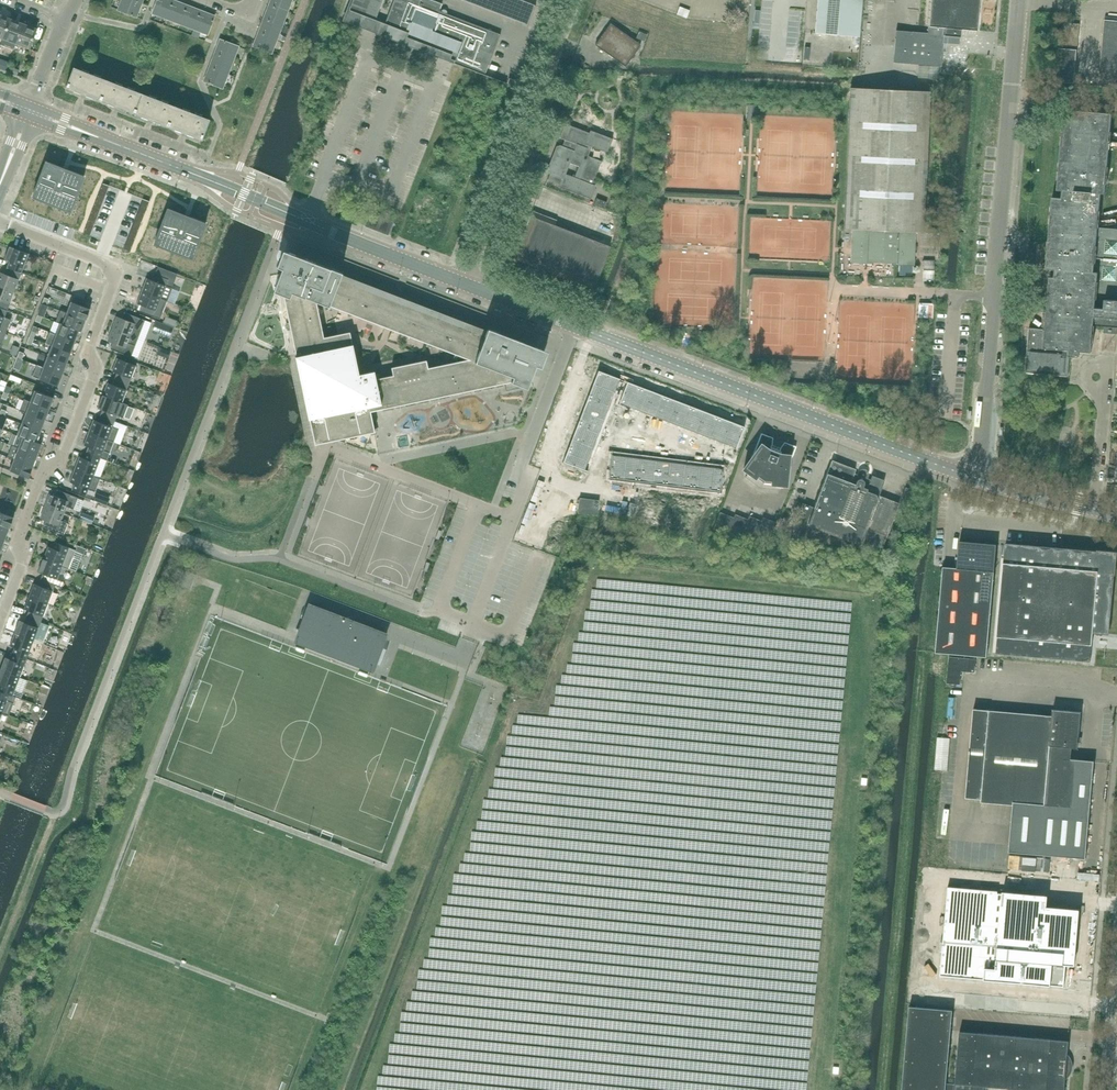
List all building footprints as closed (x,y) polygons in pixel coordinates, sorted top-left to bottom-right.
[(142,3),(134,0),(121,0),(118,10),(137,17),(137,16),(139,9),(139,10),(142,3)] [(152,13),(166,19),(173,0),(173,1),(171,0),(157,0),(152,13)] [(180,2),(173,0),(166,19),(180,24),(187,5),(187,6),(180,3),(180,2)] [(269,5),(280,9),(288,12),(292,0),(271,0),(269,5)] [(343,21),(344,21),(345,19),(372,29),(375,20),(383,0),(351,0),(343,21)] [(384,24),(385,25),(385,24),(403,30),(405,31),(404,32),(417,37),(415,42),(450,56),(448,60),(447,60),(447,61),(453,63),(484,75),(488,65),(489,65),(500,34),(446,14),(446,13),(447,13),(446,12),(446,11),(445,10),(444,10),(443,10),(442,11),(441,11),(441,12),(439,11),(440,8),(442,4),(432,0),(394,0),(384,24)] [(527,25),(528,25),(527,25),(528,25),(536,5),(535,5),(535,6),(535,5),(521,0),(462,0),(527,25)] [(815,33),(859,37),(862,0),(818,0),(815,33)] [(928,26),(927,33),(912,32),(896,30),(895,38),(894,54),(893,62),(933,66),(941,67),(943,43),(959,44),(960,29),(977,31),(979,0),(930,0),(928,26)] [(193,9),(194,8),(187,5),(180,24),(194,29),(201,11),(200,10),(200,11),(193,9)] [(288,12),(280,9),(269,5),(267,12),(266,12),(263,19),(280,25),(282,26),(288,12)] [(687,19),(690,10),(679,6),(676,15),(687,19)] [(207,14),(207,13),(201,11),(194,29),(208,35),(215,16),(214,16),(207,14)] [(11,19),(0,15),(0,38),(3,39),(11,19)] [(3,39),(1,45),(14,50),(16,44),(24,24),(11,19),(3,39)] [(282,26),(280,25),(263,19),(264,19),(261,26),(258,32),(277,40),(282,26)] [(1105,20),(1103,39),(1116,40),(1116,21),(1105,20)] [(29,49),(37,29),(24,24),(16,44),(29,49)] [(634,54),(640,45),(610,24),(604,32),(601,36),(595,45),(625,66),(632,57),(633,58),(635,55),(634,54)] [(271,53),(277,40),(258,32),(258,33),(259,33),(256,40),(255,39),(253,46),(271,53)] [(239,47),(220,39),(220,40),(221,40),(218,48),(217,47),(215,53),(233,61),(234,60),(232,59),(234,55),(235,55),(239,47)] [(1103,39),(1102,58),(1116,59),(1116,41),(1103,39)] [(1075,71),(1077,50),(1059,48),(1058,70),(1075,71)] [(230,69),(233,61),(215,53),(214,54),(215,54),(213,61),(212,61),(209,68),(228,75),(228,74),(227,74),(229,68),(230,69)] [(1102,58),(1099,86),(1116,87),(1116,59),(1102,58)] [(100,100),(108,81),(74,68),(66,87),(100,100)] [(225,83),(228,75),(209,68),(210,68),(207,75),(206,75),(204,81),(222,88),(223,88),(222,87),(224,82),(225,83)] [(1074,83),(1075,71),(1058,70),(1056,82),(1074,83)] [(134,113),(142,94),(108,81),(100,100),(134,113)] [(923,233),(930,92),(850,88),(849,117),(844,229),(853,229),(852,261),(872,262),(873,258),(893,258),(892,263),(913,264),(914,232),(923,233)] [(168,126),(175,107),(142,94),(134,113),(168,126)] [(201,139),(209,119),(175,107),(168,126),(201,139)] [(592,146),(607,152),(613,139),(590,130),(589,133),(565,123),(559,138),(564,140),(562,146),(560,145),(556,156),(554,156),(552,162),(553,163),(549,174),(550,174),(548,179),(561,184),(563,179),(564,178),(559,191),(572,196),(573,192),(590,198),(595,185),(593,184),(601,161),(588,156),(592,146)] [(46,162),(32,197),(70,212),(84,177),(65,169),(46,162)] [(604,208),(607,202),(597,198),(594,204),(604,208)] [(150,201),(143,199),(124,248),(131,251),(150,201)] [(168,209),(154,244),(192,259),(206,224),(186,216),(168,209)] [(392,222),(370,214),(365,226),(388,235),(392,222)] [(556,220),(555,221),(537,214),(535,218),(530,215),(526,224),(526,226),(528,226),(516,258),(593,287),(592,289),(593,290),(610,246),(555,225),(557,220),(556,220)] [(7,267),(22,273),(29,254),(9,246),(4,259),(9,261),(7,267)] [(485,335),(399,301),(338,279),(341,271),(292,252),(289,251),(282,249),(276,265),(281,267),(279,274),(278,274),(273,289),(283,293),(290,330),(295,352),(296,356),(296,358),(315,445),(332,441),(337,440),(375,432),(370,412),(377,411),(381,410),(458,394),(513,382),(527,387),(531,378),(535,365),(541,367),(547,351),(540,348),(537,347),(488,328),(485,335)] [(934,279),(934,261),(923,261),(922,278),(934,279)] [(18,279),(19,279),(22,273),(7,267),(4,274),(0,272),(0,286),(14,291),(18,279)] [(146,278),(141,291),(161,298),(167,300),(172,288),(166,286),(168,279),(153,274),(151,280),(146,278)] [(49,293),(55,293),(55,301),(64,301),(64,284),(50,283),(49,293)] [(14,291),(0,286),(0,308),(7,310),(10,304),(9,304),(14,291)] [(626,291),(621,289),(619,288),(616,296),(623,299),(626,291)] [(141,291),(137,303),(141,305),(139,311),(154,317),(160,319),(162,315),(167,300),(161,298),(141,291)] [(934,313),(935,298),(921,297),(920,313),(934,313)] [(90,309),(71,301),(66,312),(60,310),(86,320),(90,309)] [(6,332),(11,319),(5,317),(7,310),(0,308),(0,330),(6,332)] [(81,332),(86,320),(60,310),(56,320),(60,322),(60,323),(79,331),(81,332)] [(117,317),(112,329),(144,341),(151,322),(145,320),(124,312),(122,319),(117,317)] [(75,342),(79,331),(60,323),(56,334),(75,342)] [(112,329),(108,341),(113,343),(110,349),(131,357),(132,355),(138,357),(144,341),(112,329)] [(50,332),(45,343),(51,345),(71,353),(75,342),(56,334),(50,332)] [(71,353),(51,345),(47,356),(67,364),(71,353)] [(67,364),(47,356),(43,367),(62,375),(67,364)] [(14,363),(13,368),(19,370),(24,360),(22,359),(17,357),(14,363)] [(116,373),(114,378),(129,384),(136,365),(117,358),(112,371),(116,373)] [(37,365),(32,376),(39,379),(58,386),(62,375),(43,367),(37,365)] [(598,371),(593,384),(613,392),(618,379),(598,371)] [(122,402),(129,384),(114,378),(112,384),(107,382),(102,395),(128,405),(122,402)] [(627,382),(619,403),(632,408),(640,387),(627,382)] [(593,384),(587,397),(608,405),(613,392),(593,384)] [(640,387),(632,408),(645,413),(653,392),(640,387)] [(54,398),(35,390),(30,401),(24,399),(49,409),(54,398)] [(653,392),(645,413),(658,418),(666,397),(653,392)] [(123,418),(128,405),(102,395),(98,408),(102,410),(100,415),(115,421),(117,415),(123,418)] [(587,397),(582,410),(603,419),(608,405),(587,397)] [(666,397),(658,418),(671,423),(679,402),(666,397)] [(45,420),(49,409),(24,399),(19,410),(45,420)] [(679,402),(671,423),(684,428),(692,407),(679,402)] [(692,407),(684,428),(697,433),(705,412),(692,407)] [(45,420),(19,410),(19,411),(25,413),(21,424),(41,431),(45,420)] [(582,410),(577,423),(599,431),(603,419),(582,410)] [(705,412),(697,433),(710,438),(718,417),(705,412)] [(88,432),(114,442),(119,429),(113,427),(115,421),(100,415),(98,421),(93,419),(88,432)] [(718,417),(710,438),(723,443),(731,422),(718,417)] [(731,422),(723,443),(736,448),(744,427),(731,422)] [(577,423),(572,436),(594,444),(599,431),(577,423)] [(37,442),(41,431),(21,424),(17,435),(42,444),(37,442)] [(88,432),(83,445),(88,447),(86,452),(101,458),(107,461),(107,460),(109,453),(110,453),(104,450),(108,440),(114,442),(88,432)] [(762,482),(776,446),(772,445),(773,438),(761,433),(753,454),(751,457),(752,458),(743,469),(748,473),(745,477),(757,486),(761,479),(763,480),(762,482)] [(12,445),(37,455),(42,444),(17,435),(13,446),(12,445)] [(572,436),(567,449),(589,458),(594,444),(572,436)] [(788,467),(796,447),(784,442),(780,448),(776,446),(762,482),(763,482),(763,480),(765,480),(764,488),(779,490),(779,484),(785,485),(787,471),(788,471),(788,467)] [(37,455),(12,445),(8,457),(33,466),(37,455)] [(567,450),(562,463),(584,471),(589,458),(567,449),(567,450)] [(94,476),(101,458),(86,452),(84,458),(79,456),(74,469),(100,479),(100,478),(94,476)] [(612,456),(609,478),(623,480),(626,458),(612,456)] [(33,466),(8,457),(7,457),(14,459),(9,470),(29,478),(33,466)] [(626,458),(623,480),(637,482),(639,459),(626,458)] [(639,459),(637,482),(651,483),(653,461),(639,459)] [(854,473),(856,469),(832,460),(814,507),(805,504),(803,509),(791,539),(881,550),(899,503),(879,496),(884,480),(872,476),(870,480),(866,478),(867,476),(867,473),(866,472),(865,470),(862,470),(860,471),(859,472),(858,475),(854,473)] [(653,461),(651,483),(664,485),(667,463),(653,461)] [(667,463),(664,485),(678,487),(681,465),(667,463)] [(681,465),(678,487),(692,488),(695,466),(681,465)] [(695,466),(692,488),(706,490),(708,468),(695,466)] [(708,468),(706,490),(720,492),(722,470),(708,468)] [(95,492),(100,479),(74,469),(69,482),(74,484),(72,490),(86,495),(89,489),(95,492)] [(906,499),(910,489),(905,487),(901,497),(906,499)] [(66,506),(73,509),(78,497),(57,490),(55,496),(50,494),(45,506),(64,513),(66,506)] [(584,513),(586,500),(579,499),(577,513),(584,513)] [(584,513),(590,514),(592,501),(586,500),(585,502),(584,510),(584,513)] [(590,514),(597,515),(599,501),(592,501),(590,514)] [(61,520),(64,513),(45,506),(40,518),(45,520),(43,527),(64,534),(68,523),(61,520)] [(0,512),(0,525),(9,528),(14,517),(0,512)] [(735,514),(734,518),(720,512),(713,529),(773,537),(778,523),(763,517),(761,521),(749,516),(748,519),(735,514)] [(5,540),(9,528),(0,525),(0,537),(5,540)] [(987,657),(997,544),(960,541),(957,568),(943,567),(936,652),(987,657)] [(48,546),(43,559),(68,569),(76,550),(55,542),(52,548),(48,546)] [(1114,554),(1106,554),(1006,545),(996,653),(1090,662),(1093,633),(1103,634),(1107,634),(1114,554)] [(43,559),(38,572),(43,574),(40,579),(55,585),(61,587),(63,581),(57,579),(62,567),(68,569),(43,559)] [(48,603),(55,585),(40,579),(38,585),(33,583),(29,596),(48,603)] [(41,622),(48,603),(29,596),(24,609),(28,610),(26,616),(41,622)] [(375,665),(378,656),(387,634),(309,604),(297,635),(335,649),(375,665)] [(34,640),(41,622),(26,616),(24,622),(19,620),(14,633),(34,640)] [(27,659),(34,640),(14,633),(9,646),(14,647),(12,653),(27,659)] [(20,677),(27,659),(12,653),(10,659),(5,657),(0,670),(20,677)] [(20,677),(0,670),(0,691),(13,696),(20,677)] [(9,715),(14,703),(16,697),(13,696),(0,691),(0,712),(9,715)] [(968,774),(966,798),(981,799),(981,802),(1013,804),(1013,805),(1009,852),(1086,858),(1094,761),(1070,759),(1071,748),(1072,748),(1072,747),(1078,748),(1081,712),(1053,710),(1052,715),(1021,713),(990,710),(986,710),(977,709),(974,708),(968,774)] [(939,766),(953,767),(953,733),(940,733),(939,766)] [(948,886),(940,975),(1064,986),(1066,963),(1064,962),(1065,953),(1076,954),(1080,908),(1042,905),(1043,894),(1003,891),(1003,893),(998,893),(998,890),(948,886)] [(947,1083),(953,1010),(910,1006),(902,1089),(1064,1089),(1065,1080),(1068,1053),(1069,1041),(960,1031),(959,1049),(961,1049),(961,1055),(958,1054),(956,1084),(947,1083)]
